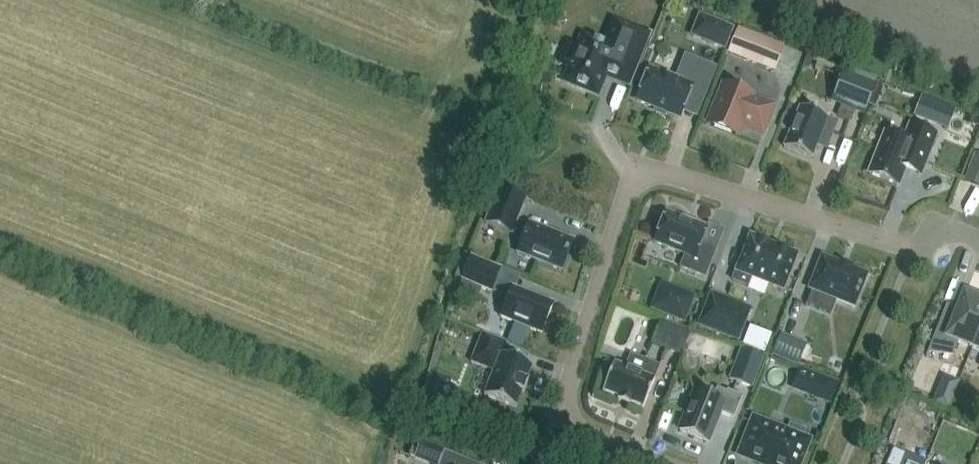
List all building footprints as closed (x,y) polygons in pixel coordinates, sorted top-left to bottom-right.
[(731,30),(710,21),(702,40),(724,49),(731,30)] [(597,94),(605,74),(627,84),(647,35),(614,22),(604,45),(583,36),(565,81),(597,94)] [(773,73),(784,47),(737,28),(727,54),(773,73)] [(675,79),(650,69),(637,101),(679,118),(690,92),(704,98),(716,68),(685,56),(675,79)] [(843,72),(834,94),(868,108),(877,85),(843,72)] [(751,98),(724,87),(709,124),(737,135),(741,125),(762,133),(771,110),(750,101),(751,98)] [(920,100),(914,117),(947,129),(953,113),(954,111),(921,98),(920,100)] [(812,159),(817,145),(826,149),(837,123),(827,119),(828,118),(800,107),(784,147),(812,159)] [(917,181),(923,165),(935,135),(911,125),(904,141),(885,133),(869,174),(897,185),(901,175),(917,181)] [(975,153),(964,181),(978,187),(978,155),(975,153)] [(485,224),(511,234),(525,200),(499,190),(485,224)] [(666,213),(654,242),(685,255),(680,268),(704,277),(716,250),(701,244),(707,228),(693,222),(693,223),(666,213)] [(561,271),(573,241),(529,223),(517,253),(561,271)] [(735,272),(732,280),(747,286),(750,278),(783,292),(798,255),(749,236),(735,272)] [(866,275),(822,257),(809,289),(854,307),(866,275)] [(501,270),(472,258),(463,281),(492,293),(501,270)] [(553,304),(512,287),(500,317),(514,323),(528,329),(541,333),(553,304)] [(677,291),(668,314),(683,320),(692,297),(677,291)] [(736,341),(750,309),(710,292),(697,324),(736,341)] [(945,308),(926,356),(927,356),(931,347),(951,355),(957,341),(972,347),(978,329),(978,300),(970,296),(969,299),(963,296),(962,297),(964,298),(956,319),(944,314),(946,308),(945,308)] [(681,355),(691,331),(660,319),(651,344),(681,355)] [(524,341),(528,329),(514,323),(509,335),(524,341)] [(524,393),(528,383),(525,382),(532,366),(500,353),(504,343),(482,334),(471,363),(493,371),(484,395),(515,408),(522,392),(524,393)] [(797,366),(806,344),(780,334),(771,355),(797,366)] [(701,353),(717,358),(722,343),(706,337),(701,353)] [(759,342),(756,350),(764,353),(767,345),(759,342)] [(752,389),(764,359),(741,350),(735,364),(742,367),(736,383),(752,389)] [(602,391),(618,398),(617,400),(630,405),(631,403),(643,408),(655,380),(653,380),(659,367),(649,363),(644,376),(614,363),(602,391)] [(946,374),(938,403),(954,407),(962,378),(946,374)] [(831,403),(839,385),(816,376),(808,394),(831,403)] [(712,399),(695,392),(680,431),(707,442),(719,413),(733,419),(742,396),(727,390),(726,392),(716,388),(712,399)] [(763,463),(799,463),(808,441),(802,439),(805,431),(790,425),(787,433),(754,420),(740,455),(763,463)] [(444,451),(417,440),(410,457),(414,459),(428,463),(439,463),(444,451)] [(906,454),(893,449),(886,463),(902,463),(906,454)] [(466,460),(444,451),(439,463),(465,463),(466,460)]
